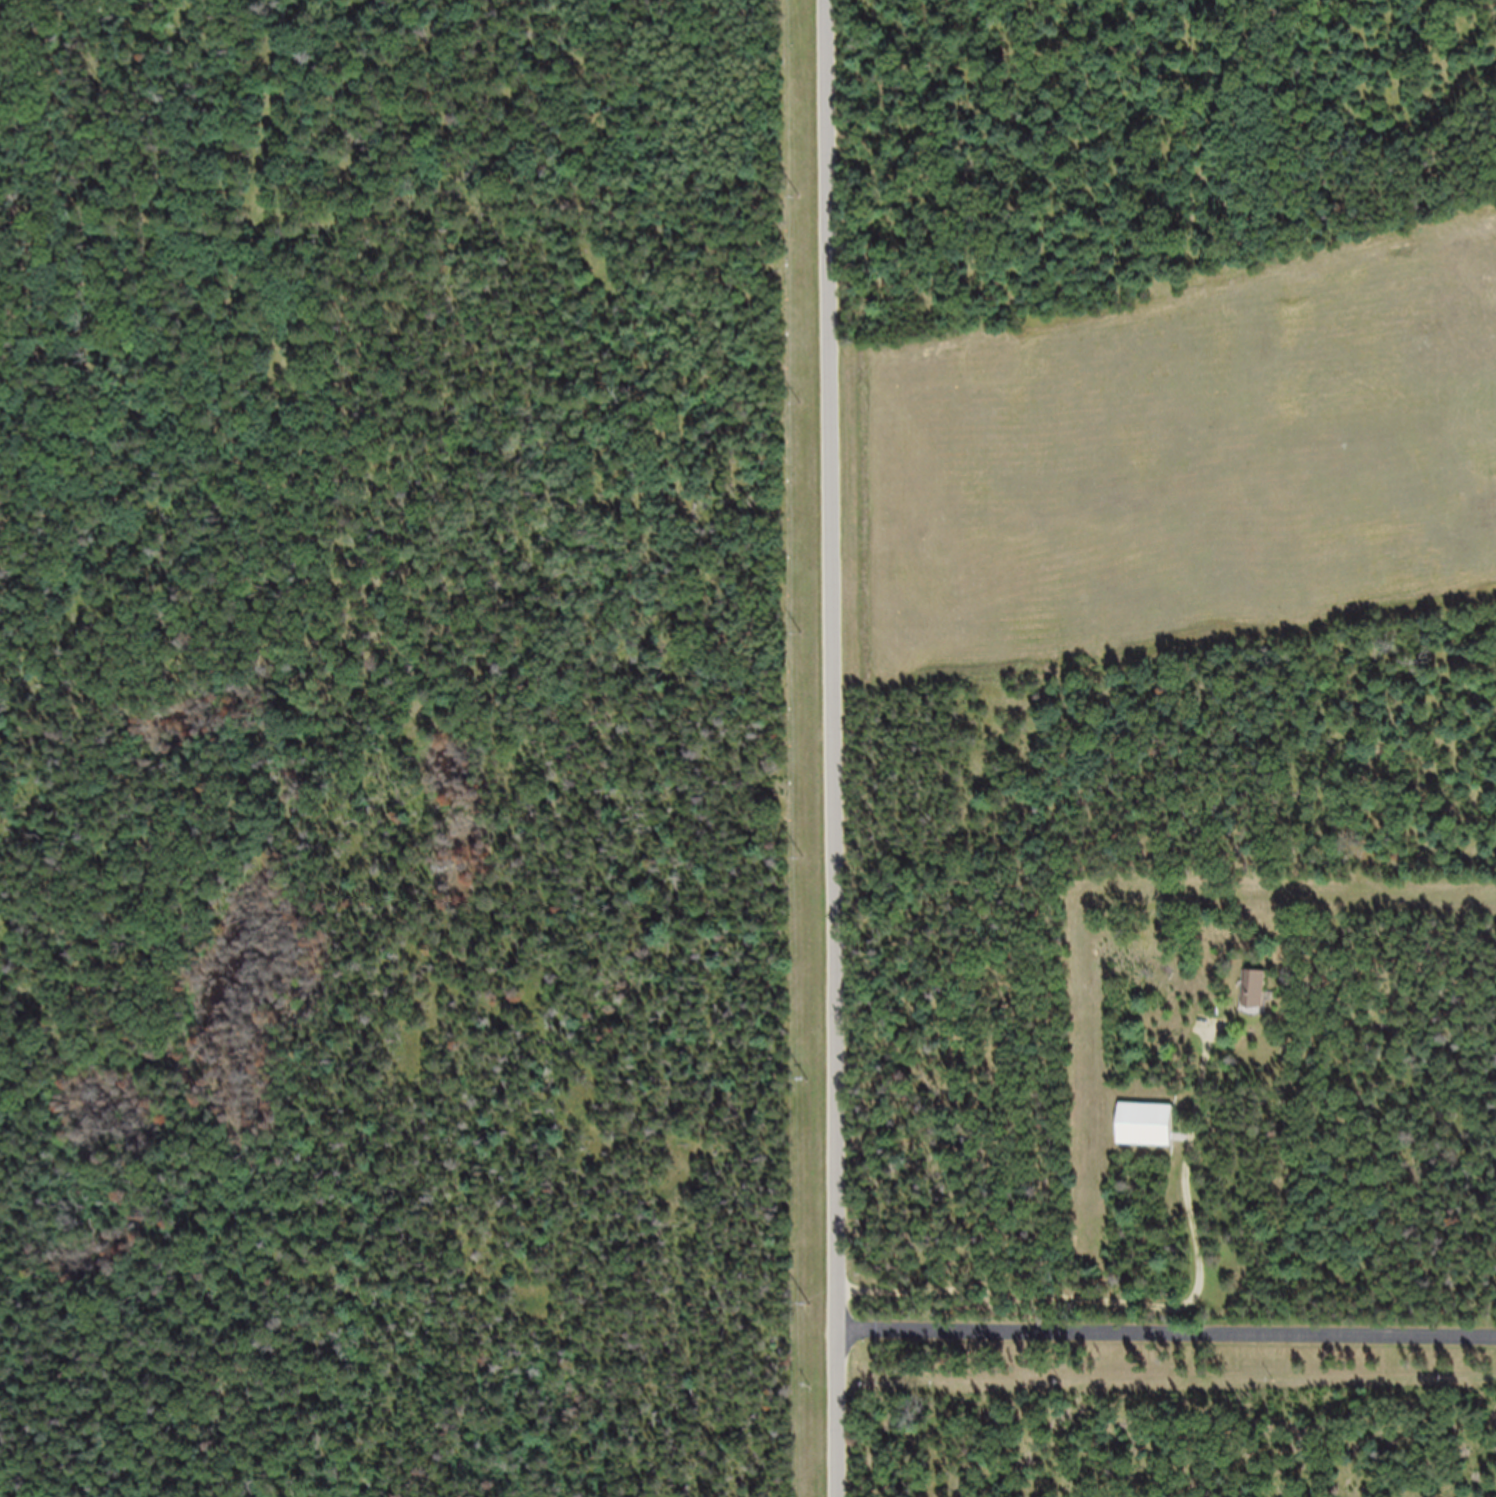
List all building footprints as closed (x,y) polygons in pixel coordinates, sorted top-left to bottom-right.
[(1263,1018),(1264,981),(1244,981),(1244,1018),(1263,1018)] [(1174,1157),(1175,1116),(1114,1114),(1113,1155),(1174,1157)]
